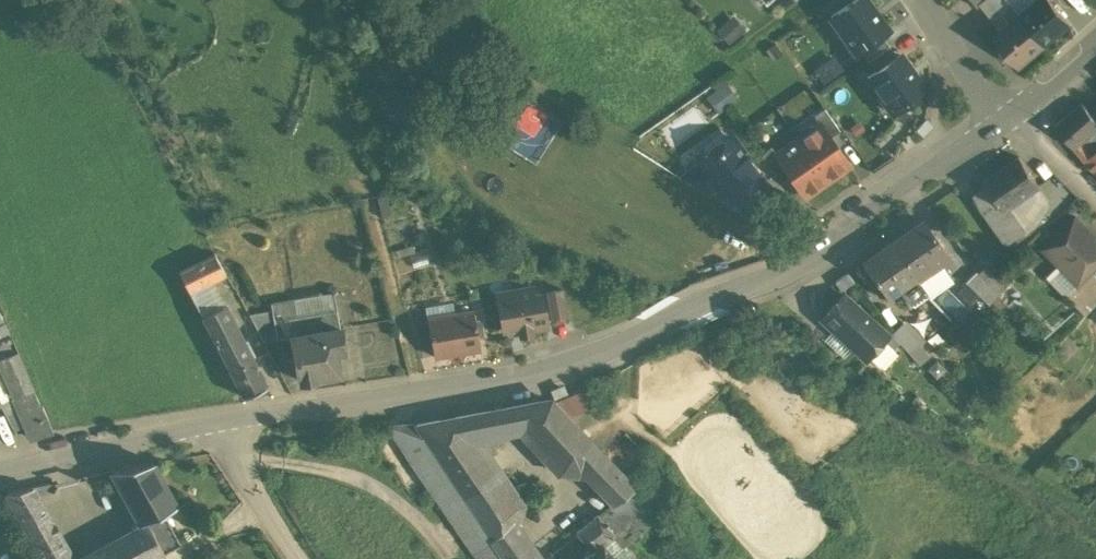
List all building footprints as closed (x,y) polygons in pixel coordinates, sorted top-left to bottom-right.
[(856,52),(860,49),(881,34),(888,30),(867,0),(855,0),(831,17),(856,52)] [(978,8),(987,0),(971,0),(978,8)] [(1019,16),(1044,46),(1070,25),(1050,0),(1039,0),(1019,16)] [(718,29),(729,41),(744,28),(732,16),(718,29)] [(1044,46),(1019,16),(1011,23),(1006,17),(996,25),(1001,31),(993,37),(1018,67),(1044,46)] [(869,61),(889,46),(881,34),(860,49),(869,61)] [(869,61),(876,71),(897,57),(889,46),(869,61)] [(876,71),(869,76),(894,112),(914,97),(915,75),(900,54),(897,57),(876,71)] [(1060,122),(1079,144),(1090,134),(1095,128),(1095,113),(1091,107),(1085,100),(1060,122)] [(840,130),(824,109),(814,116),(819,124),(829,138),(840,130)] [(819,124),(798,139),(827,180),(848,165),(829,138),(819,124)] [(1090,134),(1079,144),(1093,159),(1095,156),(1095,140),(1090,134)] [(769,189),(733,139),(701,161),(719,186),(723,190),(727,192),(733,192),(737,190),(747,204),(769,189)] [(827,180),(798,139),(776,154),(786,168),(805,195),(827,180)] [(776,154),(771,147),(761,154),(776,176),(786,168),(776,154)] [(1021,157),(987,180),(989,183),(1005,208),(989,220),(1005,244),(1029,228),(1012,204),(1040,184),(1021,157)] [(719,186),(701,161),(678,177),(706,197),(719,186)] [(1005,208),(989,183),(972,194),(989,220),(1005,208)] [(1044,248),(1062,265),(1078,282),(1081,284),(1094,271),(1095,269),(1095,236),(1077,216),(1044,248)] [(950,258),(924,220),(891,242),(916,278),(918,281),(942,264),(950,258)] [(891,242),(862,262),(876,281),(877,281),(886,295),(900,286),(901,288),(916,278),(891,242)] [(178,269),(188,288),(210,277),(223,271),(213,252),(178,269)] [(942,264),(918,281),(930,297),(946,286),(949,275),(942,264)] [(1050,277),(1067,293),(1078,282),(1062,265),(1050,277)] [(979,275),(988,285),(998,276),(988,266),(979,275)] [(1081,284),(1078,282),(1067,293),(1088,315),(1095,306),(1095,272),(1094,271),(1081,284)] [(848,272),(835,281),(841,290),(854,282),(848,272)] [(979,275),(976,272),(965,282),(988,306),(999,295),(988,285),(979,275)] [(988,285),(999,295),(1008,286),(998,276),(988,285)] [(188,288),(202,314),(224,303),(210,277),(188,288)] [(506,332),(507,337),(549,330),(541,284),(494,292),(501,333),(506,332)] [(546,292),(552,321),(568,318),(562,289),(546,292)] [(336,292),(296,298),(298,315),(339,309),(336,292)] [(889,336),(843,294),(821,319),(866,360),(889,336)] [(339,309),(298,315),(296,298),(274,301),(276,311),(280,339),(295,337),(302,381),(321,379),(321,376),(340,374),(337,353),(344,352),(339,309)] [(202,314),(221,352),(243,341),(224,303),(202,314)] [(424,303),(410,307),(416,330),(428,327),(426,319),(424,310),(425,310),(424,303)] [(276,311),(249,315),(263,341),(280,339),(276,311)] [(472,311),(426,319),(428,327),(434,358),(480,350),(472,311)] [(906,321),(891,334),(910,355),(924,342),(906,321)] [(18,352),(6,325),(0,328),(0,359),(18,352)] [(243,341),(221,352),(229,368),(252,356),(243,341)] [(11,399),(34,390),(18,352),(0,359),(0,377),(11,399)] [(252,356),(229,368),(243,396),(269,383),(254,355),(252,356)] [(34,390),(11,399),(22,424),(32,443),(42,438),(43,439),(45,438),(45,437),(52,434),(34,390)] [(0,405),(1,406),(13,428),(22,424),(11,399),(0,405)] [(477,558),(479,558),(523,525),(528,505),(488,444),(520,435),(559,477),(580,479),(587,478),(612,457),(559,401),(551,403),(550,401),(497,412),(443,421),(390,431),(477,558)] [(639,486),(612,457),(587,478),(614,505),(615,506),(636,488),(639,486)] [(152,463),(112,472),(142,530),(148,526),(164,516),(165,516),(176,507),(152,463)] [(636,488),(615,506),(639,537),(661,519),(636,488)] [(6,495),(42,558),(77,558),(36,489),(6,495)] [(615,506),(614,505),(600,515),(618,536),(627,547),(639,537),(615,506)] [(618,536),(600,515),(577,533),(593,553),(605,543),(607,545),(618,536)] [(164,516),(148,526),(164,556),(181,546),(165,516),(164,516)] [(479,558),(547,558),(523,525),(479,558)] [(164,556),(148,526),(142,530),(85,558),(159,558),(164,556)] [(593,553),(586,558),(619,558),(607,545),(605,543),(593,553)]
